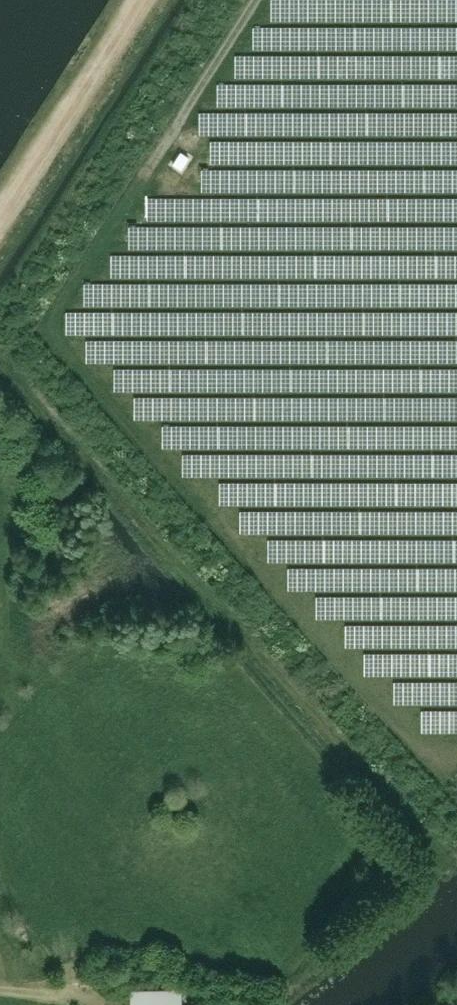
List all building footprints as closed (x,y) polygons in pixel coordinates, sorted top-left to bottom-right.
[(131,989),(131,1004),(183,1004),(183,988),(131,989)]
